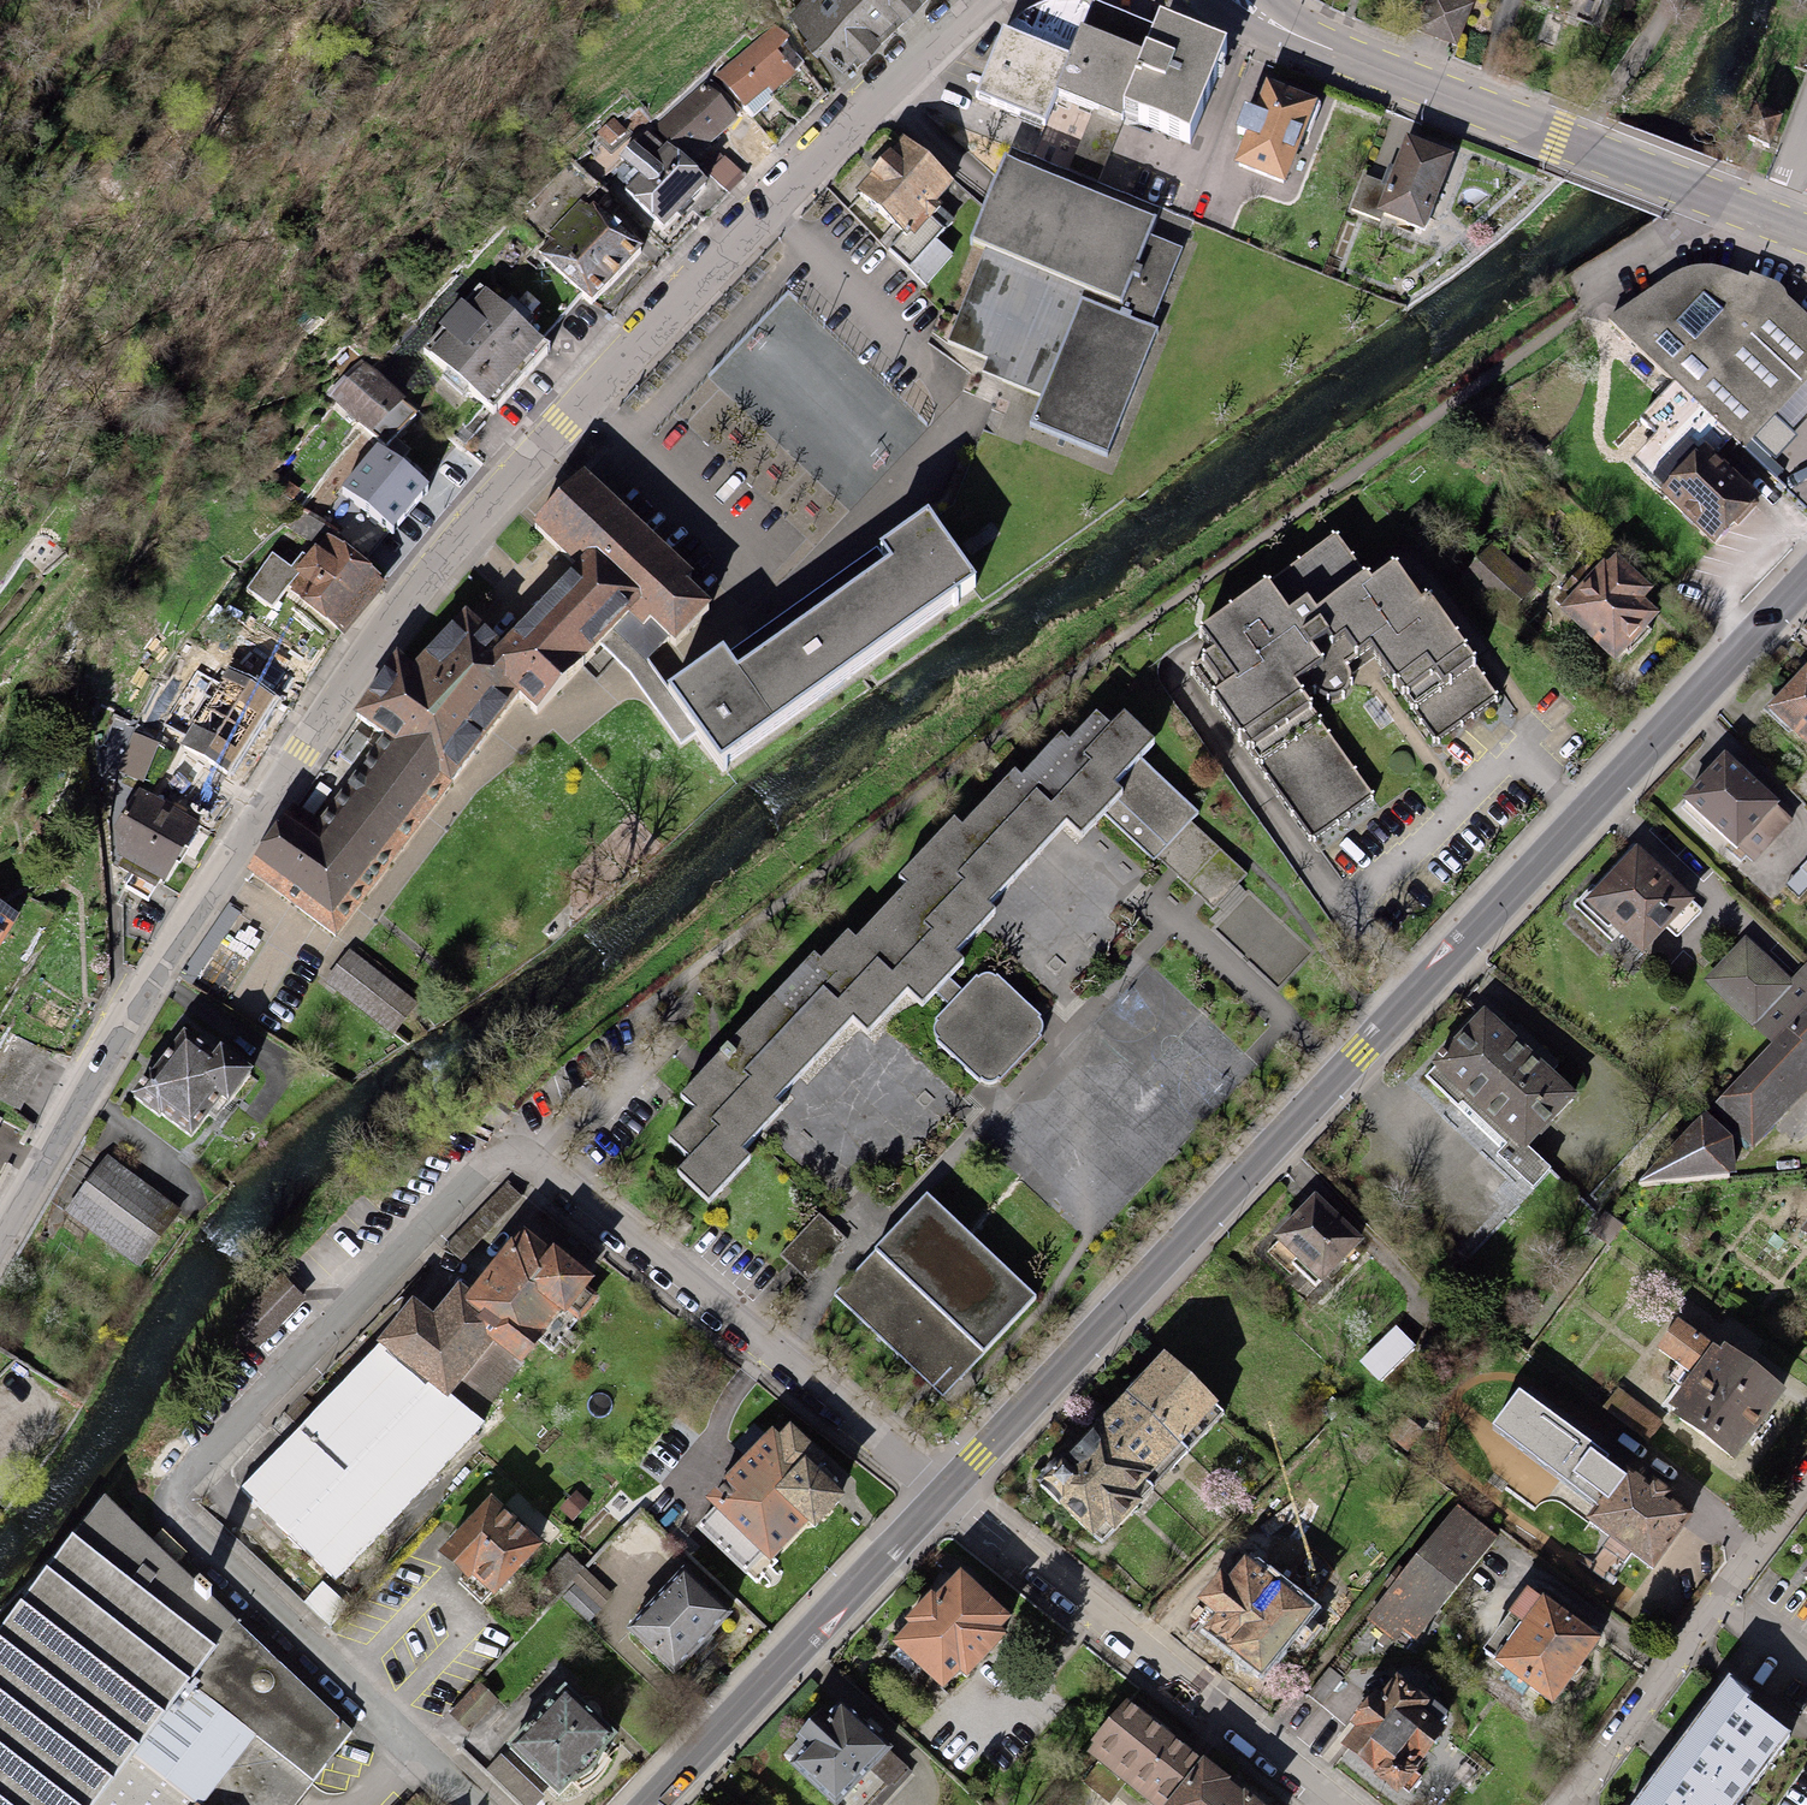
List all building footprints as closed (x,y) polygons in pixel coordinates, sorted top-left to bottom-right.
[(807,9),(805,11),(818,24),(820,23),(858,62),(921,0),(799,0),(807,9)] [(1069,54),(1081,24),(1091,0),(1048,0),(1037,2),(1021,12),(1008,27),(1003,26),(978,90),(1045,117),(1056,88),(1069,54)] [(1416,29),(1457,44),(1473,2),(1468,0),(1427,0),(1416,29)] [(1226,35),(1161,9),(1145,49),(1125,98),(1189,124),(1226,35)] [(774,22),(715,74),(753,116),(776,96),(774,93),(798,72),(796,70),(805,62),(786,41),(789,38),(774,22)] [(1125,98),(1145,49),(1081,24),(1069,54),(1056,88),(1120,113),(1125,98)] [(1246,129),(1233,159),(1284,181),(1319,99),(1267,77),(1255,106),(1246,102),(1236,125),(1246,129)] [(702,81),(658,125),(694,160),(738,116),(702,81)] [(1756,113),(1748,141),(1770,147),(1778,119),(1756,113)] [(615,118),(598,133),(609,146),(626,130),(615,118)] [(639,174),(625,189),(664,226),(708,180),(650,125),(620,156),(639,174)] [(1454,152),(1406,134),(1388,183),(1364,174),(1351,208),(1381,219),(1383,213),(1425,229),(1454,152)] [(904,135),(856,188),(908,234),(911,231),(915,234),(932,215),(946,228),(955,218),(935,200),(954,180),(904,135)] [(746,173),(725,154),(708,172),(729,191),(746,173)] [(1158,219),(1004,155),(972,238),(985,247),(948,342),(989,357),(984,367),(1041,394),(1033,424),(1109,453),(1159,325),(1152,324),(1184,249),(1153,234),(1158,219)] [(589,206),(581,198),(548,234),(555,240),(542,254),(591,299),(642,244),(594,200),(589,206)] [(1777,478),(1784,471),(1775,458),(1797,435),(1792,429),(1806,413),(1806,371),(1806,369),(1806,368),(1806,313),(1786,293),(1784,284),(1751,272),(1749,275),(1728,268),(1708,264),(1690,265),(1676,272),(1608,319),(1777,478)] [(481,283),(426,346),(494,405),(549,342),(481,283)] [(387,444),(415,412),(357,361),(328,393),(387,444)] [(1692,399),(1632,461),(1715,541),(1734,522),(1737,525),(1758,504),(1755,500),(1760,494),(1717,452),(1732,436),(1692,399)] [(378,442),(343,485),(366,504),(340,535),(367,557),(392,526),(428,483),(378,442)] [(353,711),(384,732),(314,820),(293,803),(246,868),(337,938),(454,781),(521,692),(537,706),(597,644),(612,630),(642,656),(664,631),(675,641),(711,599),(687,578),(694,571),(585,467),(532,522),(575,560),(505,642),(464,607),(415,663),(397,649),(353,711)] [(702,730),(722,756),(976,573),(929,509),(880,542),(894,556),(739,663),(724,647),(668,685),(700,727),(702,730)] [(289,588),(345,634),(389,582),(345,542),(332,536),(337,530),(300,510),(289,525),(316,543),(294,569),(273,553),(247,587),(273,606),(289,588)] [(1193,663),(1309,840),(1374,797),(1316,707),(1311,701),(1310,698),(1313,695),(1319,698),(1327,702),(1336,703),(1346,698),(1351,691),(1353,684),(1354,677),(1353,673),(1380,655),(1435,740),(1498,699),(1475,663),(1477,662),(1432,593),(1423,599),(1397,560),(1372,576),(1368,570),(1364,573),(1338,533),(1267,579),(1268,580),(1201,623),(1216,647),(1193,663)] [(1493,545),(1461,577),(1504,619),(1535,586),(1493,545)] [(1577,588),(1558,608),(1615,662),(1625,652),(1628,655),(1651,630),(1647,627),(1670,603),(1617,553),(1608,562),(1605,559),(1589,576),(1591,578),(1579,590),(1577,588)] [(626,670),(681,743),(700,727),(668,685),(665,689),(642,656),(612,630),(597,644),(626,670)] [(1768,706),(1806,743),(1806,666),(1768,706)] [(229,667),(183,742),(229,770),(275,695),(229,667)] [(692,1154),(678,1168),(709,1198),(749,1157),(741,1148),(781,1103),(775,1098),(790,1081),(852,1014),(866,1028),(907,987),(924,999),(933,988),(948,1005),(935,1018),(935,1024),(934,1028),(934,1032),(936,1036),(937,1041),(980,1082),(985,1084),(988,1085),(993,1085),(997,1083),(1040,1038),(1043,1034),(1044,1028),(1044,1023),(1043,1017),(997,975),(993,973),(989,972),(983,973),(978,975),(964,990),(947,974),(962,957),(954,950),(994,908),(986,901),(1032,855),(1066,818),(1082,833),(1102,808),(1154,858),(1159,855),(1191,821),(1198,812),(1140,754),(1154,739),(1124,710),(1111,723),(1097,711),(1069,739),(1061,731),(1021,774),(1015,769),(963,823),(954,817),(899,875),(907,882),(857,936),(847,929),(822,960),(814,953),(681,1094),(697,1107),(669,1135),(692,1154)] [(98,776),(113,779),(114,772),(138,722),(117,711),(97,750),(98,776)] [(1726,751),(1683,797),(1739,849),(1754,862),(1794,820),(1777,804),(1781,801),(1726,751)] [(118,865),(155,886),(160,878),(165,881),(201,824),(139,789),(114,826),(116,853),(123,857),(118,865)] [(1159,855),(1216,909),(1248,875),(1191,821),(1159,855)] [(1638,845),(1584,901),(1641,955),(1695,898),(1638,845)] [(20,914),(0,902),(0,946),(20,914)] [(1704,980),(1771,1043),(1806,1005),(1806,962),(1793,978),(1746,936),(1704,980)] [(350,949),(324,981),(393,1036),(419,1003),(350,949)] [(1753,1149),(1806,1093),(1806,1005),(1711,1106),(1753,1149)] [(1485,1007),(1433,1061),(1526,1148),(1577,1094),(1485,1007)] [(184,1028),(130,1094),(159,1118),(162,1114),(191,1138),(209,1115),(215,1120),(256,1070),(221,1042),(213,1052),(184,1028)] [(0,1055),(0,1099),(20,1109),(50,1053),(12,1033),(0,1055)] [(1707,1111),(1640,1181),(1738,1172),(1733,1137),(1707,1111)] [(108,1155),(66,1213),(140,1267),(183,1210),(108,1155)] [(1036,1297),(927,1193),(868,1259),(832,1295),(944,1397),(1036,1297)] [(1316,1193),(1275,1235),(1322,1281),(1364,1239),(1316,1193)] [(820,1213),(780,1255),(806,1281),(846,1238),(820,1213)] [(377,1341),(381,1340),(446,1400),(452,1393),(478,1417),(563,1312),(565,1313),(595,1277),(553,1244),(549,1248),(522,1227),(470,1291),(457,1281),(432,1313),(412,1297),(377,1341)] [(1691,1374),(1666,1408),(1736,1460),(1787,1390),(1725,1344),(1721,1349),(1678,1317),(1656,1348),(1691,1374)] [(1396,1325),(1360,1361),(1381,1383),(1418,1347),(1396,1325)] [(381,1340),(242,1490),(338,1578),(483,1421),(478,1417),(452,1393),(446,1400),(381,1340)] [(1219,1402),(1164,1352),(1126,1393),(1189,1450),(1224,1413),(1216,1406),(1219,1402)] [(1491,1427),(1600,1506),(1588,1521),(1610,1537),(1603,1546),(1625,1561),(1631,1553),(1654,1569),(1695,1513),(1672,1496),(1675,1492),(1657,1479),(1650,1488),(1643,1483),(1646,1479),(1636,1472),(1634,1476),(1627,1471),(1625,1474),(1607,1460),(1610,1456),(1519,1389),(1491,1427)] [(1619,1391),(1604,1411),(1647,1442),(1662,1422),(1619,1391)] [(1189,1450),(1126,1393),(1093,1429),(1155,1487),(1189,1450)] [(1388,1438),(1403,1450),(1421,1429),(1406,1416),(1388,1438)] [(773,1428),(705,1501),(714,1509),(765,1556),(771,1562),(809,1521),(815,1527),(846,1495),(836,1486),(841,1481),(821,1463),(827,1457),(790,1423),(780,1434),(773,1428)] [(1064,1499),(1060,1504),(1094,1535),(1105,1523),(1114,1530),(1155,1487),(1093,1429),(1045,1481),(1064,1499)] [(589,1503),(576,1491),(560,1509),(573,1521),(589,1503)] [(492,1495),(438,1551),(464,1575),(458,1582),(481,1605),(492,1594),(494,1596),(544,1544),(492,1495)] [(0,1628),(0,1804),(297,1804),(359,1722),(236,1618),(105,1496),(74,1532),(0,1628)] [(1458,1505),(1367,1618),(1394,1640),(1402,1630),(1414,1640),(1498,1537),(1458,1505)] [(747,1575),(765,1556),(714,1509),(697,1528),(747,1575)] [(585,1568),(568,1552),(540,1582),(557,1597),(585,1568)] [(1215,1613),(1203,1628),(1261,1675),(1313,1610),(1246,1556),(1230,1577),(1221,1570),(1198,1599),(1215,1613)] [(585,1568),(560,1594),(589,1622),(613,1595),(585,1568)] [(686,1570),(632,1626),(678,1670),(733,1614),(686,1570)] [(908,1624),(891,1643),(943,1690),(961,1672),(966,1678),(995,1649),(998,1637),(1004,1635),(1002,1628),(1012,1617),(960,1570),(936,1595),(932,1591),(904,1620),(908,1624)] [(1528,1587),(1483,1649),(1497,1659),(1495,1661),(1554,1704),(1602,1637),(1543,1594),(1541,1597),(1528,1587)] [(1308,1695),(1320,1705),(1341,1679),(1329,1669),(1308,1695)] [(1355,1728),(1341,1744),(1375,1773),(1374,1775),(1398,1795),(1404,1789),(1410,1793),(1421,1777),(1414,1771),(1447,1728),(1425,1710),(1431,1701),(1397,1673),(1381,1696),(1375,1691),(1349,1723),(1355,1728)] [(1632,1804),(1739,1804),(1791,1734),(1747,1701),(1753,1692),(1731,1675),(1632,1804)] [(480,1682),(449,1714),(469,1732),(499,1701),(480,1682)] [(566,1683),(507,1745),(559,1795),(618,1733),(566,1683)] [(833,1804),(838,1804),(893,1749),(839,1698),(821,1716),(818,1713),(795,1736),(799,1740),(783,1756),(833,1804)] [(1201,1759),(1193,1752),(1181,1742),(1125,1698),(1090,1742),(1093,1745),(1087,1753),(1152,1804),(1153,1804),(1164,1804),(1201,1759)] [(486,1769),(524,1804),(535,1804),(544,1796),(501,1754),(486,1769)] [(1247,1792),(1230,1779),(1231,1778),(1211,1762),(1204,1757),(1201,1759),(1164,1804),(1264,1804),(1247,1792)]
